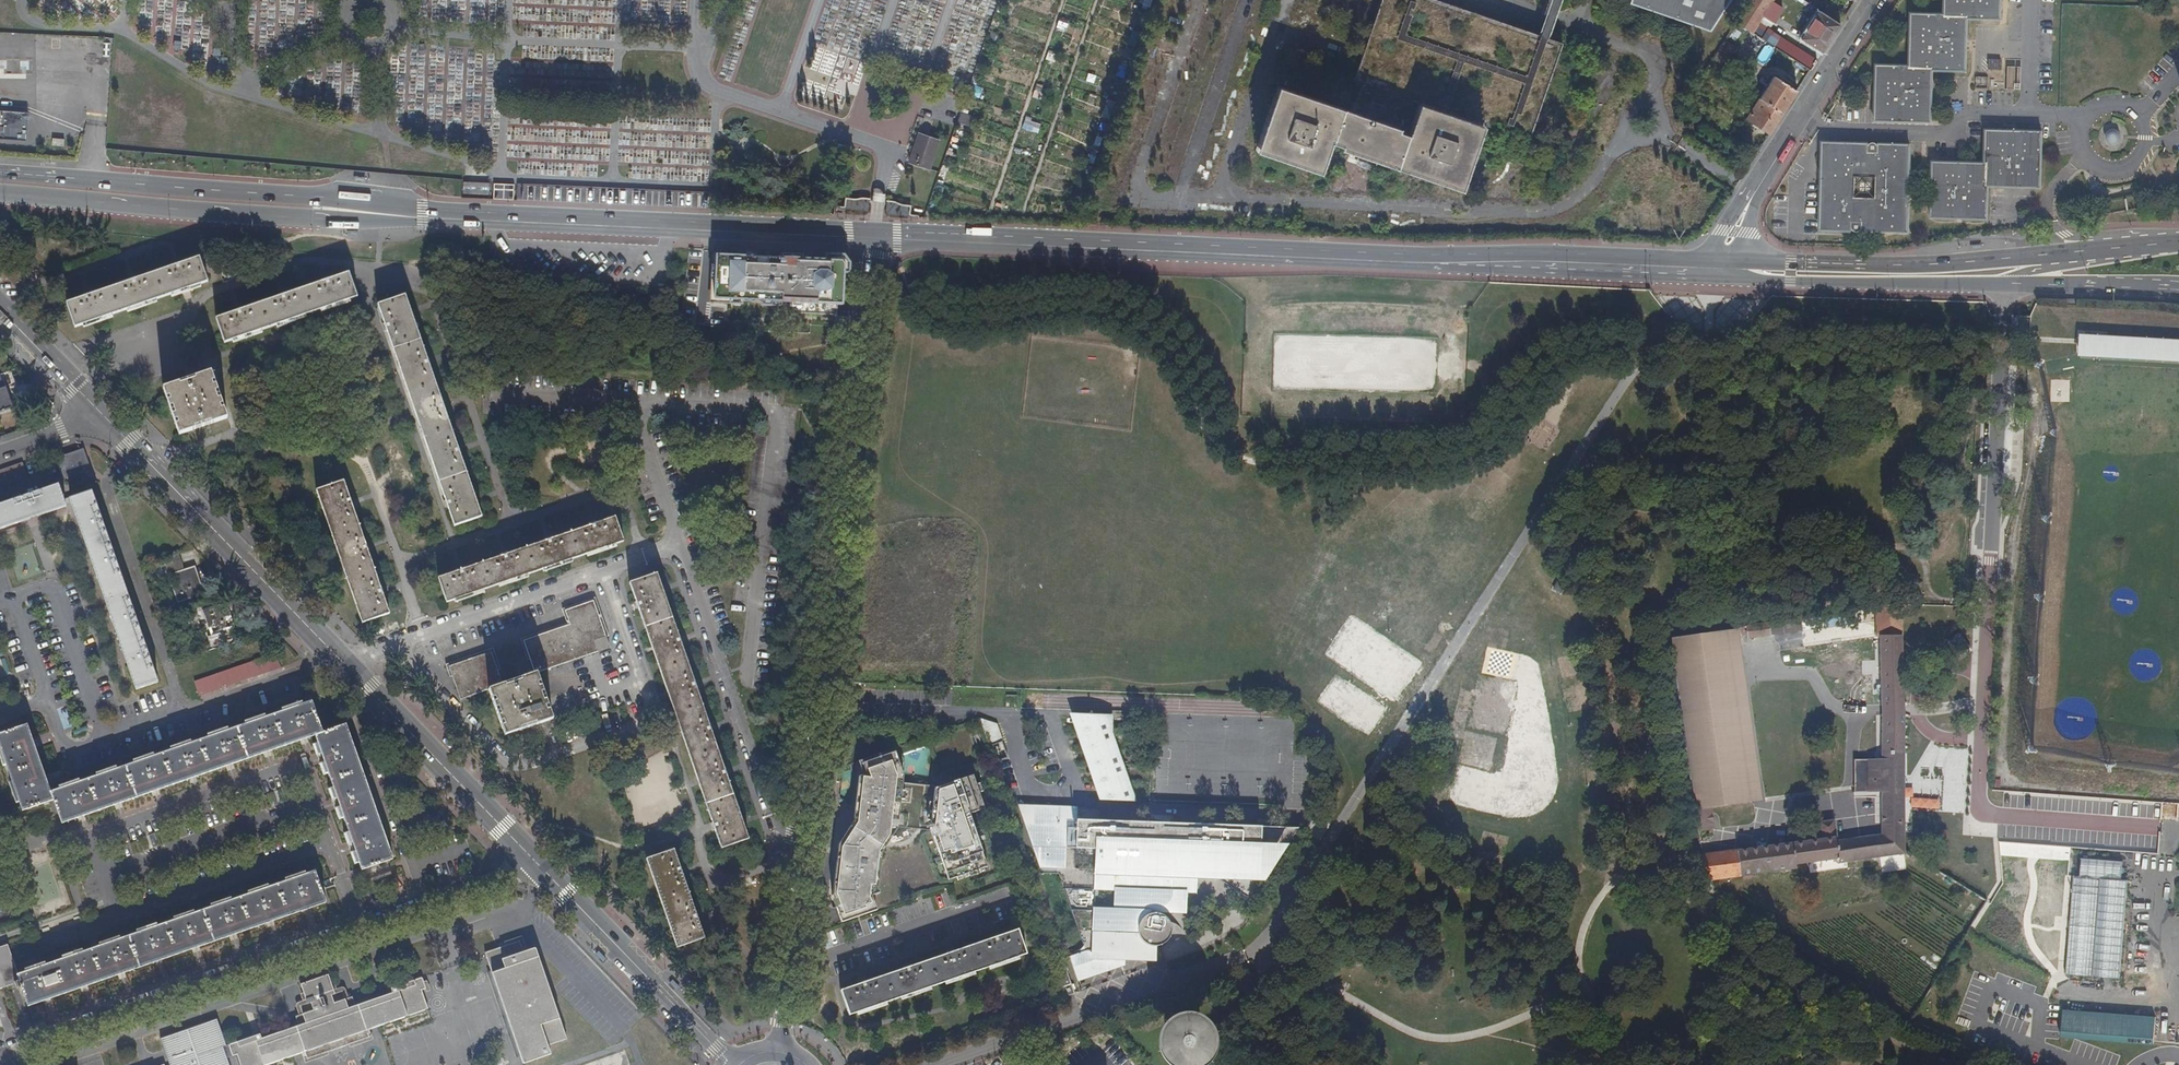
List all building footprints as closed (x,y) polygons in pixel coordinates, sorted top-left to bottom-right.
[(1421,0),(1397,0),(1367,88),(1375,90),(1366,118),(1290,92),(1267,159),(1335,182),(1346,150),(1412,173),(1411,177),(1477,200),(1501,132),(1544,147),(1577,52),(1421,0)] [(1632,10),(1713,39),(1739,0),(1636,0),(1632,10)] [(1726,22),(1740,31),(1756,41),(1769,50),(1771,51),(1801,71),(1808,59),(1753,23),(1755,19),(1763,24),(1773,8),(1764,1),(1764,0),(1740,0),(1726,22)] [(1946,15),(1913,14),(1912,67),(1878,66),(1877,120),(1931,121),(1932,69),(1966,70),(1967,17),(2000,18),(2001,0),(1947,0),(1946,15)] [(1816,7),(1812,13),(1830,25),(1834,19),(1816,7)] [(1812,13),(1810,11),(1792,38),(1813,52),(1830,25),(1812,13)] [(1740,31),(1726,22),(1698,67),(1711,75),(1740,31)] [(1769,50),(1756,41),(1743,61),(1756,69),(1769,50)] [(30,73),(29,60),(8,61),(8,73),(30,73)] [(1989,68),(2001,70),(2001,60),(1989,60),(1989,68)] [(1787,91),(1764,76),(1749,99),(1772,114),(1787,91)] [(1043,100),(1047,87),(1036,84),(1032,97),(1043,100)] [(1772,114),(1749,99),(1737,120),(1759,134),(1767,122),(1772,114)] [(957,123),(969,127),(972,116),(961,112),(957,123)] [(1030,131),(1035,119),(1026,116),(1021,128),(1030,131)] [(2040,186),(2041,132),(1987,131),(1986,164),(1934,162),(1933,216),(1987,218),(1988,185),(2040,186)] [(2112,134),(2111,136),(2110,139),(2110,142),(2111,144),(2113,146),(2116,147),(2119,147),(2121,146),(2123,145),(2125,142),(2125,139),(2124,136),(2123,134),(2120,133),(2118,132),(2115,132),(2112,134)] [(943,144),(922,137),(913,166),(934,172),(943,144)] [(1825,144),(1822,226),(1852,227),(1852,229),(1852,230),(1854,231),(1855,232),(1858,232),(1860,231),(1861,229),(1862,227),(1905,228),(1908,146),(1878,145),(1877,143),(1875,142),(1873,141),(1871,142),(1869,143),(1868,145),(1825,144)] [(463,182),(463,193),(489,194),(489,183),(463,182)] [(869,212),(869,199),(844,198),(843,210),(869,212)] [(908,217),(910,206),(888,202),(886,213),(908,217)] [(76,296),(83,322),(216,276),(207,251),(76,296)] [(825,261),(711,257),(707,303),(786,309),(785,319),(834,323),(834,314),(840,314),(845,275),(853,277),(855,264),(848,256),(825,256),(825,261)] [(365,290),(355,266),(221,315),(230,339),(365,290)] [(413,290),(385,300),(399,346),(405,344),(448,476),(445,477),(460,522),(489,512),(475,468),(477,467),(469,444),(440,354),(433,334),(428,336),(413,290)] [(2079,356),(2178,361),(2178,341),(2080,336),(2079,356)] [(227,359),(177,377),(193,425),(243,408),(227,359)] [(84,470),(78,451),(52,460),(58,479),(84,470)] [(22,477),(18,463),(0,469),(0,485),(22,477)] [(351,476),(324,485),(370,617),(397,607),(351,476)] [(5,527),(60,509),(58,502),(53,486),(0,503),(0,529),(5,527)] [(153,684),(88,492),(65,500),(67,506),(71,518),(74,517),(96,581),(93,582),(103,611),(107,610),(128,674),(125,675),(130,692),(153,684)] [(65,500),(58,502),(60,509),(67,506),(65,500)] [(446,576),(454,599),(631,536),(623,513),(446,576)] [(178,559),(175,551),(160,557),(162,564),(178,559)] [(191,564),(166,573),(174,598),(172,599),(174,604),(187,599),(186,595),(199,590),(191,564)] [(660,571),(635,580),(650,622),(653,621),(673,675),(708,774),(717,798),(713,799),(729,844),(753,834),(738,792),(743,790),(696,661),(679,611),(675,612),(660,571)] [(522,639),(569,622),(565,608),(576,604),(599,597),(611,634),(615,646),(623,669),(630,666),(603,589),(602,588),(554,605),(559,617),(519,632),(522,639)] [(552,664),(598,655),(594,644),(611,634),(599,597),(576,604),(565,608),(569,622),(522,639),(525,665),(528,664),(552,664)] [(222,598),(197,607),(206,633),(202,634),(206,643),(221,638),(218,630),(231,625),(222,598)] [(32,609),(36,620),(48,616),(44,605),(32,609)] [(1900,605),(1876,608),(1876,636),(1878,636),(1901,635),(1900,605)] [(1769,637),(1769,626),(1748,627),(1748,638),(1769,637)] [(1746,635),(1746,628),(1740,628),(1738,629),(1739,636),(1746,635)] [(1738,629),(1670,639),(1694,810),(1711,807),(1764,800),(1739,636),(1738,629)] [(522,639),(519,632),(488,646),(436,664),(443,688),(455,684),(452,678),(449,679),(446,669),(491,653),(522,639)] [(611,634),(594,644),(598,655),(615,646),(611,634)] [(1901,635),(1878,636),(1880,750),(1881,790),(1882,834),(1836,840),(1838,858),(1837,859),(1837,862),(1897,854),(1904,853),(1903,756),(1902,713),(1901,664),(1901,635)] [(274,664),(269,651),(188,679),(192,692),(274,664)] [(506,680),(521,675),(495,675),(498,674),(491,653),(446,669),(449,679),(452,678),(455,684),(461,700),(506,680)] [(506,680),(522,725),(569,708),(552,664),(521,675),(506,680)] [(57,826),(311,737),(358,872),(390,861),(371,809),(342,726),(318,734),(308,705),(252,724),(182,748),(106,775),(47,796),(23,726),(0,734),(0,762),(17,812),(49,801),(57,826)] [(1074,715),(1068,715),(1097,802),(1104,802),(1074,715)] [(1105,716),(1074,715),(1104,802),(1130,802),(1106,735),(1105,716)] [(1113,716),(1105,716),(1106,735),(1130,802),(1135,802),(1112,732),(1111,730),(1113,716)] [(997,723),(983,720),(991,745),(1003,742),(997,723)] [(848,919),(879,909),(890,854),(905,821),(910,772),(898,745),(857,762),(853,827),(842,848),(837,895),(848,919)] [(1880,750),(1858,751),(1859,790),(1881,790),(1880,750)] [(976,823),(974,776),(938,788),(931,833),(946,879),(987,864),(976,823)] [(1711,807),(1694,810),(1697,831),(1714,829),(1711,807)] [(1098,811),(1020,808),(1040,870),(1057,871),(1085,954),(1070,960),(1079,984),(1125,968),(1125,964),(1126,950),(1138,947),(1147,946),(1152,948),(1156,952),(1164,946),(1169,939),(1170,934),(1169,925),(1165,919),(1161,916),(1158,914),(1158,911),(1165,907),(1167,902),(1171,893),(1194,883),(1196,883),(1198,883),(1221,884),(1251,905),(1296,833),(1160,826),(1098,823),(1098,811)] [(1822,839),(1835,837),(1833,820),(1819,821),(1821,831),(1822,839)] [(1822,839),(1821,831),(1817,833),(1815,836),(1813,840),(1822,839)] [(1792,843),(1795,865),(1826,860),(1837,859),(1838,858),(1836,840),(1835,837),(1822,839),(1813,840),(1792,843)] [(1739,862),(1741,876),(1795,869),(1795,865),(1792,843),(1737,850),(1739,862)] [(679,846),(654,854),(686,944),(711,935),(679,846)] [(1703,881),(1704,881),(1740,876),(1741,876),(1739,862),(1737,850),(1700,855),(1703,881)] [(2081,859),(2079,878),(2099,880),(2121,881),(2123,862),(2081,859)] [(23,1007),(322,905),(311,873),(12,976),(2,948),(0,948),(0,985),(10,982),(12,989),(16,988),(23,1007)] [(2065,973),(2093,974),(2099,880),(2079,878),(2071,877),(2065,973)] [(2093,974),(2120,976),(2127,882),(2121,881),(2099,880),(2093,974)] [(1194,896),(1196,883),(1194,883),(1171,893),(1167,902),(1165,907),(1158,911),(1158,914),(1161,916),(1184,915),(1185,895),(1194,896)] [(1966,917),(1973,920),(1978,907),(1971,904),(1966,917)] [(854,988),(862,1012),(1036,951),(1028,927),(854,988)] [(483,955),(519,1064),(531,1064),(549,1059),(546,1050),(564,1044),(534,951),(521,955),(517,943),(483,955)] [(1154,962),(1156,952),(1152,948),(1147,946),(1138,947),(1126,950),(1125,964),(1154,962)] [(320,960),(321,965),(342,958),(341,953),(320,960)] [(1064,965),(1054,969),(1061,990),(1071,986),(1064,965)] [(1242,997),(1247,977),(1237,981),(1235,990),(1242,997)] [(1247,977),(1242,997),(1242,998),(1254,994),(1256,984),(1247,977)] [(224,1048),(227,1059),(232,1057),(235,1064),(271,1064),(300,1055),(303,1063),(343,1049),(366,1040),(363,1033),(425,1011),(419,994),(424,992),(420,981),(388,992),(389,996),(353,1009),(349,1000),(343,1003),(327,1008),(325,1000),(332,998),(326,981),(298,991),(303,1007),(311,1004),(314,1012),(299,1018),(291,1021),(294,1029),(257,1042),(255,1037),(225,1048),(215,1021),(158,1040),(167,1064),(226,1064),(221,1049),(224,1048)] [(325,1000),(327,1008),(343,1003),(340,995),(332,998),(325,1000)] [(296,1010),(299,1018),(314,1012),(311,1004),(303,1007),(296,1010)] [(2156,1044),(2158,1016),(2063,1011),(2062,1039),(2156,1044)] [(1211,1044),(1211,1042),(1210,1039),(1210,1037),(1209,1035),(1208,1033),(1206,1032),(1205,1030),(1203,1029),(1201,1028),(1199,1027),(1197,1026),(1194,1026),(1192,1026),(1190,1026),(1188,1027),(1184,1028),(1182,1030),(1180,1031),(1179,1033),(1178,1035),(1177,1037),(1176,1039),(1175,1041),(1175,1043),(1175,1046),(1176,1048),(1176,1050),(1177,1052),(1179,1054),(1180,1056),(1182,1057),(1183,1059),(1185,1060),(1187,1060),(1189,1061),(1192,1061),(1194,1061),(1196,1061),(1198,1061),(1200,1060),(1202,1059),(1204,1057),(1206,1056),(1207,1054),(1209,1052),(1210,1048),(1211,1046),(1211,1044)] [(588,1064),(621,1064),(617,1055),(588,1064)]
